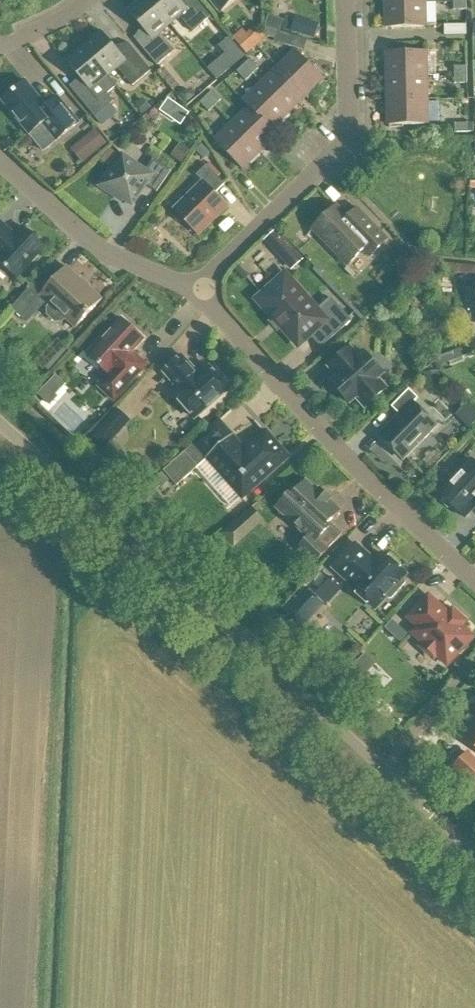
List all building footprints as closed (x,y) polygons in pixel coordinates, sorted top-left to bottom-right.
[(148,0),(140,0),(127,11),(146,34),(136,42),(157,67),(175,52),(160,34),(170,26),(148,0)] [(170,26),(179,18),(193,34),(210,18),(195,0),(191,0),(184,6),(179,0),(148,0),(170,26)] [(220,14),(236,0),(208,0),(220,14)] [(454,2),(454,10),(467,10),(466,1),(454,2)] [(426,28),(425,4),(385,5),(386,29),(426,28)] [(265,26),(280,31),(283,20),(268,15),(265,26)] [(319,24),(296,16),(291,31),(315,39),(319,24)] [(444,25),(445,36),(467,35),(467,24),(444,25)] [(280,31),(265,26),(262,34),(274,37),(273,41),(303,51),(307,40),(280,31)] [(247,54),(265,38),(256,27),(246,36),(239,28),(232,33),(235,36),(232,38),(247,54)] [(102,32),(84,47),(108,77),(118,69),(133,87),(151,72),(131,47),(121,55),(102,32)] [(108,77),(84,47),(66,62),(84,84),(74,93),(95,118),(114,102),(99,85),(108,77)] [(279,68),(307,96),(324,80),(296,51),(279,68)] [(386,53),(387,77),(427,77),(426,52),(386,53)] [(226,57),(209,72),(218,82),(235,68),(226,57)] [(243,66),(252,75),(258,70),(249,60),(243,66)] [(252,75),(243,66),(237,72),(246,81),(252,75)] [(455,67),(455,75),(466,75),(466,67),(455,67)] [(279,68),(262,84),(290,113),(307,96),(279,68)] [(466,83),(466,75),(455,75),(455,83),(466,83)] [(428,101),(427,77),(387,77),(387,102),(428,101)] [(56,143),(79,124),(58,98),(46,108),(25,82),(2,101),(30,135),(42,126),(56,143)] [(290,113),(262,84),(243,102),(249,108),(250,107),(273,130),(290,113)] [(184,91),(180,95),(187,103),(195,96),(191,91),(184,91)] [(206,97),(215,106),(221,100),(213,91),(206,97)] [(206,97),(200,104),(208,112),(215,106),(206,97)] [(159,110),(168,117),(177,105),(168,98),(159,110)] [(428,101),(387,102),(388,126),(428,125),(428,101)] [(117,113),(111,105),(95,118),(101,126),(117,113)] [(249,108),(232,124),(260,153),(278,135),(273,130),(250,107),(249,108)] [(473,123),(455,123),(455,133),(473,132),(473,123)] [(242,170),(260,153),(232,124),(214,142),(242,170)] [(83,140),(95,154),(107,144),(95,130),(83,140)] [(181,146),(172,158),(181,164),(189,152),(181,146)] [(157,193),(172,172),(154,160),(146,171),(122,155),(111,172),(109,171),(98,187),(114,198),(115,196),(132,207),(146,187),(157,193)] [(197,235),(226,206),(215,195),(225,185),(207,166),(196,176),(204,184),(175,212),(197,235)] [(369,258),(388,240),(358,209),(348,219),(336,207),(313,231),(348,266),(363,251),(369,258)] [(45,249),(23,228),(15,236),(0,223),(0,263),(17,279),(45,249)] [(50,268),(20,300),(13,308),(28,322),(47,302),(51,306),(48,309),(48,316),(55,322),(62,322),(65,319),(76,329),(101,301),(66,268),(58,276),(50,268)] [(321,348),(351,322),(331,299),(317,311),(285,275),(257,301),(298,347),(310,336),(321,348)] [(87,355),(107,374),(96,386),(114,403),(147,367),(133,353),(144,340),(121,319),(101,342),(100,341),(87,355)] [(469,345),(436,357),(439,366),(472,353),(469,345)] [(364,409),(387,389),(378,380),(384,375),(364,353),(359,357),(350,348),(328,368),(336,377),(330,382),(350,405),(356,399),(364,409)] [(181,393),(176,398),(178,400),(177,405),(183,410),(187,410),(196,420),(229,391),(209,369),(200,376),(183,357),(164,374),(181,393)] [(424,373),(425,390),(440,388),(439,372),(424,373)] [(46,387),(38,395),(50,406),(58,398),(46,387)] [(403,460),(436,426),(413,404),(418,399),(409,390),(392,408),(400,416),(380,437),(403,460)] [(470,403),(461,412),(471,423),(474,419),(474,409),(470,403)] [(92,437),(105,450),(131,421),(118,409),(92,437)] [(184,453),(163,472),(177,487),(196,470),(230,508),(243,497),(287,458),(273,442),(266,434),(245,453),(219,423),(184,453)] [(443,499),(442,503),(448,509),(453,508),(464,518),(474,506),(474,463),(473,461),(463,473),(461,471),(449,484),(451,485),(440,496),(443,499)] [(162,473),(154,480),(162,489),(170,482),(162,473)] [(317,493),(306,482),(294,495),(292,493),(276,509),(308,538),(298,549),(315,564),(340,538),(327,526),(340,512),(329,501),(331,499),(321,490),(317,493)] [(252,506),(221,533),(234,547),(264,520),(252,506)] [(375,564),(355,547),(336,570),(355,587),(353,590),(375,609),(386,597),(391,601),(392,600),(398,593),(398,590),(395,587),(405,575),(383,555),(375,564)] [(306,588),(285,610),(303,628),(324,605),(306,588)] [(447,665),(473,638),(459,626),(462,623),(453,614),(450,617),(429,598),(409,619),(419,628),(413,634),(424,644),(421,648),(434,659),(437,656),(447,665)] [(467,739),(474,746),(474,730),(467,739)] [(467,751),(452,768),(474,789),(474,759),(467,751)]
